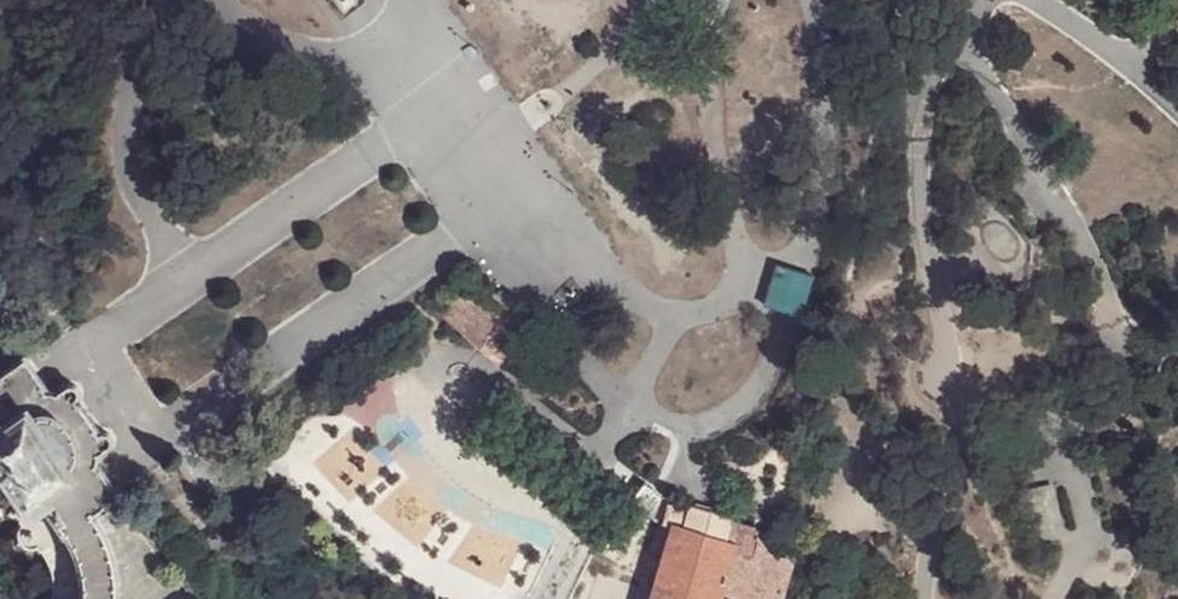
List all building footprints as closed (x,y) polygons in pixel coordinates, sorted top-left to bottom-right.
[(986,243),(991,253),(1002,261),(1012,261),(1018,252),(1018,246),(1015,237),(1006,227),(996,222),(989,224),(984,229),(983,238),(986,243)] [(774,264),(764,303),(800,313),(810,274),(774,264)] [(469,340),(497,364),(532,316),(470,276),(440,311),(469,340)] [(440,327),(448,322),(442,315),(432,307),(424,312),(440,327)] [(118,497),(108,483),(99,472),(98,473),(95,469),(97,457),(110,448),(111,441),(107,435),(102,434),(98,437),(96,434),(98,433),(96,430),(94,431),(92,426),(88,429),(79,414),(82,411),(79,405),(78,406),(75,402),(78,400),(80,394),(74,387),(68,387),(55,397),(43,394),(40,390),(43,387),(33,373),(24,360),(21,362),(2,376),(0,374),(0,461),(29,504),(33,509),(36,507),(40,512),(46,507),(55,520),(65,536),(67,534),(68,536),(77,555),(82,575),(82,596),(81,598),(111,598),(113,588),(111,563),(105,540),(94,518),(118,501),(119,500),(118,497)] [(645,512),(657,497),(640,483),(628,499),(645,512)] [(1052,484),(1021,491),(1018,504),(1020,518),(1031,538),(1035,545),(1065,537),(1052,484)] [(791,563),(771,553),(752,532),(728,525),(730,517),(691,506),(688,513),(678,510),(674,523),(664,555),(653,590),(651,598),(719,598),(722,590),(753,598),(780,598),(791,563)] [(663,520),(674,523),(678,510),(667,507),(663,520)] [(647,589),(653,590),(664,555),(635,547),(629,568),(625,582),(647,589)] [(653,590),(647,589),(644,598),(651,598),(653,590)] [(722,590),(719,598),(753,598),(722,590)]
